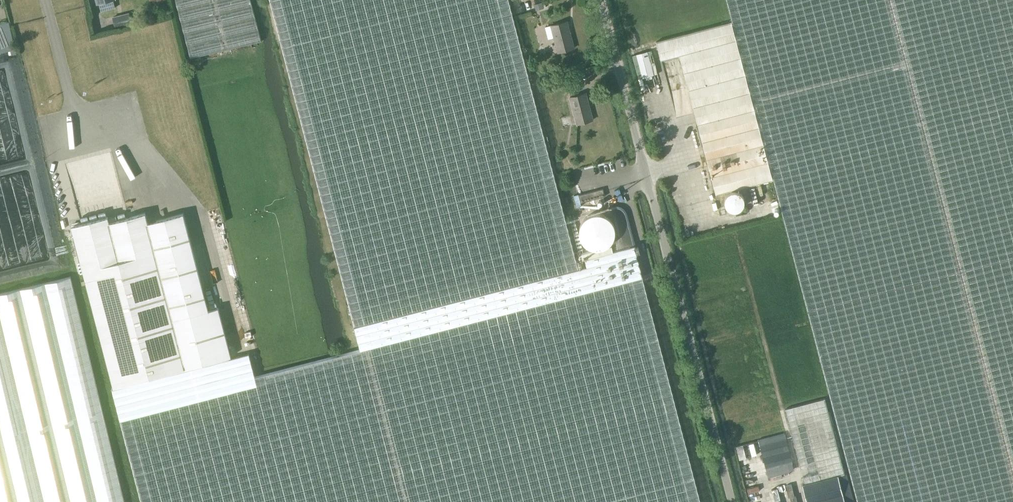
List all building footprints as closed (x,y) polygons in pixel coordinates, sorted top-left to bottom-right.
[(634,246),(630,247),(612,251),(611,246),(581,254),(582,259),(576,261),(546,146),(534,98),(527,71),(508,0),(270,0),(360,350),(347,353),(332,357),(255,377),(248,354),(230,359),(228,355),(114,385),(115,388),(111,389),(118,413),(141,501),(700,501),(634,246)] [(261,41),(250,0),(175,0),(190,58),(261,41)] [(731,22),(772,179),(857,501),(1012,501),(1012,0),(726,0),(731,22)] [(115,27),(131,23),(129,13),(113,17),(115,27)] [(558,52),(573,48),(566,22),(551,26),(558,52)] [(715,194),(772,179),(731,22),(656,41),(661,60),(679,55),(715,194)] [(9,47),(4,23),(0,24),(0,49),(9,47)] [(653,75),(647,51),(636,55),(642,78),(653,75)] [(577,124),(592,120),(585,93),(570,97),(577,124)] [(759,202),(755,185),(747,187),(752,204),(759,202)] [(580,202),(605,196),(603,188),(578,195),(580,202)] [(634,245),(627,218),(627,217),(627,216),(626,215),(626,214),(626,213),(626,212),(625,211),(624,210),(623,209),(622,208),(620,207),(619,207),(618,206),(617,206),(616,206),(615,206),(614,206),(613,207),(611,208),(610,209),(609,209),(609,210),(608,211),(607,212),(607,213),(606,214),(606,215),(612,216),(618,237),(612,242),(614,250),(635,245),(635,244),(634,245)] [(208,308),(182,211),(147,220),(144,211),(109,220),(107,215),(80,222),(80,221),(74,222),(71,223),(74,233),(74,234),(114,385),(228,355),(231,354),(218,306),(208,308)] [(613,223),(611,220),(608,216),(606,215),(602,214),(599,213),(595,213),(591,214),(588,215),(586,217),(583,220),(581,222),(580,225),(579,229),(579,232),(580,236),(581,239),(582,241),(585,244),(587,246),(590,247),(594,248),(600,248),(604,247),(607,245),(610,242),(612,240),(614,237),(615,233),(615,230),(614,226),(613,223)] [(70,277),(0,294),(0,501),(125,501),(70,277)] [(844,474),(824,399),(785,409),(805,484),(844,474)] [(768,479),(794,472),(784,434),(758,441),(768,479)] [(844,474),(805,484),(802,485),(807,501),(853,501),(846,473),(844,474)]
